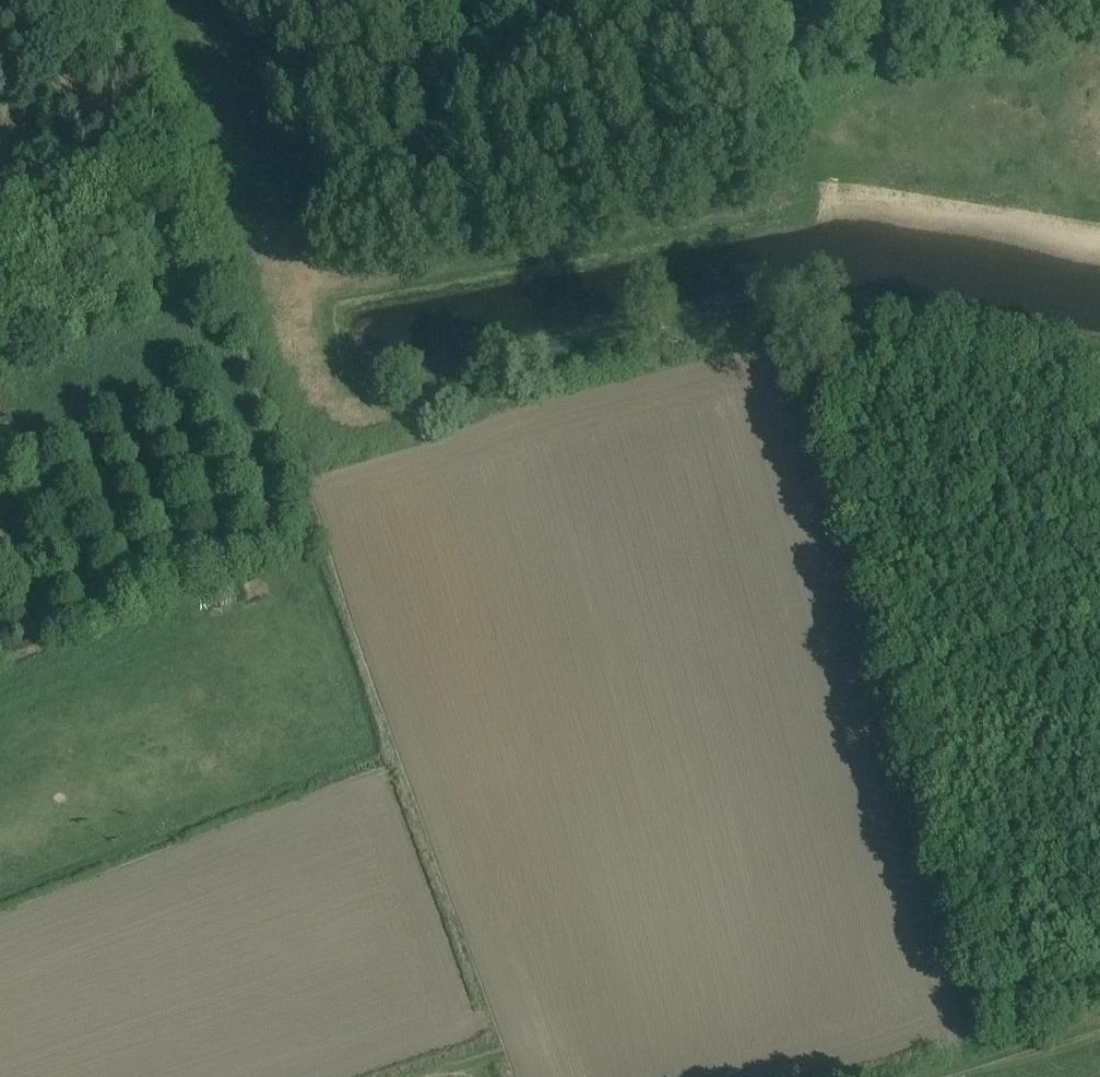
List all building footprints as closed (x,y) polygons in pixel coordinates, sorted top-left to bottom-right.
[(0,423),(0,456),(21,450),(12,420),(0,423)]
